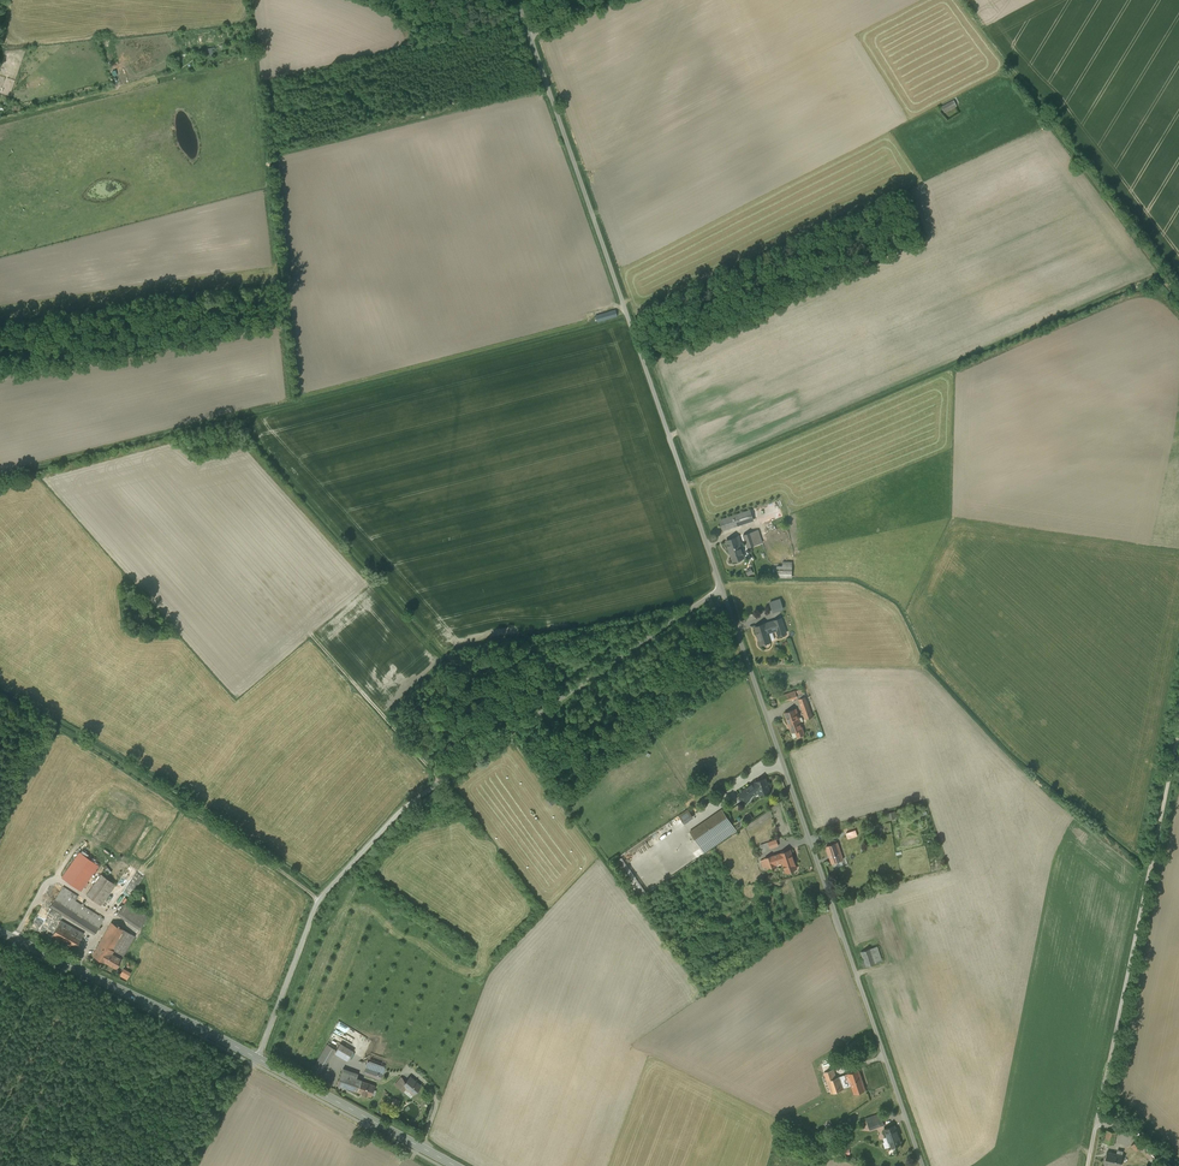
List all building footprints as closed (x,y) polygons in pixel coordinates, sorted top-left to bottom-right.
[(213,47),(204,48),(204,57),(214,56),(213,47)] [(954,101),(944,105),(947,110),(956,106),(954,101)] [(615,310),(600,314),(601,320),(617,316),(615,310)] [(750,510),(719,520),(723,530),(754,520),(750,510)] [(758,530),(743,535),(747,548),(762,543),(758,530)] [(738,537),(726,541),(733,561),(744,557),(739,544),(740,543),(738,537)] [(792,562),(783,562),(783,564),(783,566),(777,566),(777,575),(792,575),(792,562)] [(773,613),(784,609),(780,598),(769,601),(773,613)] [(781,618),(773,621),(776,630),(778,636),(786,633),(781,618)] [(773,621),(755,627),(760,645),(771,641),(768,633),(776,630),(773,621)] [(795,692),(779,698),(781,702),(797,696),(795,692)] [(812,716),(804,694),(797,696),(805,719),(812,716)] [(796,709),(785,713),(791,732),(795,731),(802,729),(798,718),(799,718),(796,709)] [(765,778),(755,782),(757,788),(759,794),(769,791),(765,778)] [(747,787),(739,794),(746,801),(751,796),(751,794),(750,792),(757,788),(755,782),(747,787)] [(679,814),(683,823),(693,818),(689,809),(679,814)] [(722,810),(690,832),(704,852),(736,830),(722,810)] [(847,839),(858,836),(856,830),(846,832),(847,839)] [(776,839),(768,842),(771,848),(778,846),(776,839)] [(837,842),(826,846),(832,863),(843,859),(837,842)] [(790,850),(772,856),(775,863),(781,861),(782,860),(786,872),(796,868),(790,850)] [(772,856),(764,859),(765,859),(767,867),(768,870),(776,867),(775,863),(772,856)] [(101,875),(87,895),(101,904),(115,884),(101,875)] [(103,919),(60,891),(59,894),(101,921),(103,919)] [(101,921),(59,894),(51,906),(50,906),(94,934),(102,922),(101,921)] [(145,904),(146,901),(145,899),(144,896),(141,895),(139,895),(136,895),(134,897),(133,899),(132,901),(133,904),(134,906),(137,907),(139,908),(142,907),(144,906),(145,904)] [(148,917),(126,902),(125,904),(146,919),(148,917)] [(146,919),(125,904),(118,914),(139,929),(146,919)] [(84,933),(61,920),(52,935),(75,948),(84,933)] [(125,930),(111,922),(100,942),(114,950),(125,930)] [(125,930),(114,950),(123,955),(135,936),(125,930)] [(114,950),(100,942),(93,954),(106,962),(115,967),(120,958),(111,953),(114,950)] [(877,946),(871,948),(876,962),(882,960),(877,946)] [(871,948),(861,952),(864,960),(866,967),(876,963),(876,962),(871,948)] [(122,967),(119,976),(128,979),(131,970),(122,967)] [(353,1051),(340,1043),(335,1052),(347,1060),(353,1051)] [(335,1049),(327,1044),(310,1073),(318,1078),(335,1049)] [(384,1068),(367,1062),(365,1068),(382,1074),(384,1068)] [(358,1074),(343,1068),(337,1085),(357,1092),(357,1091),(361,1081),(361,1080),(356,1078),(358,1074)] [(382,1074),(365,1068),(363,1074),(380,1080),(382,1074)] [(833,1070),(824,1073),(827,1081),(836,1078),(833,1070)] [(858,1070),(846,1075),(848,1082),(850,1081),(852,1085),(855,1093),(865,1090),(858,1070)] [(846,1075),(840,1077),(843,1088),(852,1085),(850,1081),(848,1082),(846,1075)] [(420,1086),(410,1077),(406,1081),(403,1079),(397,1085),(403,1091),(405,1088),(407,1090),(408,1089),(414,1093),(420,1086)] [(836,1078),(827,1081),(831,1094),(844,1089),(843,1088),(840,1077),(836,1078)] [(374,1086),(361,1081),(357,1091),(370,1096),(374,1086)] [(880,1115),(867,1119),(870,1129),(876,1127),(874,1123),(882,1120),(880,1115)] [(900,1143),(894,1126),(885,1129),(887,1137),(890,1146),(891,1147),(900,1143)] [(1116,1132),(1107,1130),(1104,1143),(1114,1144),(1116,1132)] [(1141,1136),(1131,1146),(1136,1151),(1139,1148),(1147,1141),(1141,1136)] [(1107,1152),(1108,1153),(1107,1157),(1106,1157),(1104,1164),(1115,1165),(1120,1165),(1122,1155),(1107,1152)]
